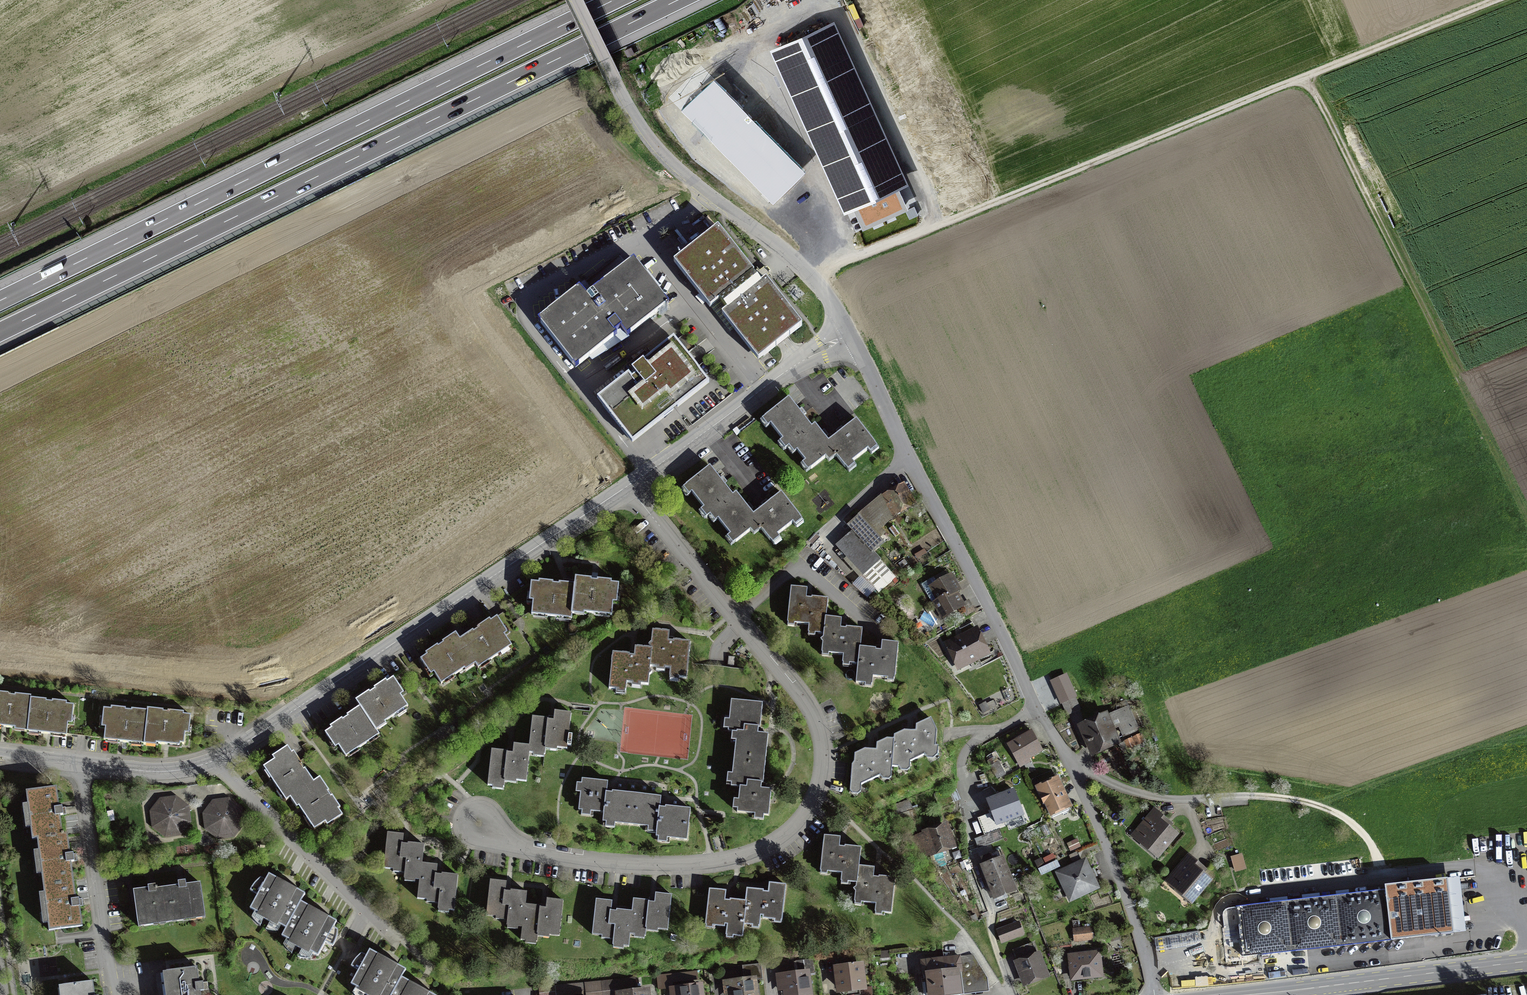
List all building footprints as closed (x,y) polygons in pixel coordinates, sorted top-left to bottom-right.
[(834,25),(772,53),(845,215),(854,211),(898,191),(907,187),(834,25)] [(631,48),(625,51),(628,57),(634,54),(631,48)] [(714,81),(682,111),(773,204),(804,174),(714,81)] [(898,191),(854,211),(863,231),(908,211),(898,191)] [(719,226),(676,262),(759,359),(801,323),(760,274),(719,226)] [(579,287),(539,320),(575,363),(618,328),(626,338),(670,302),(634,258),(587,296),(579,287)] [(675,339),(598,398),(632,442),(709,383),(675,339)] [(785,446),(789,443),(812,424),(789,395),(762,416),(768,423),(771,421),(783,436),(780,439),(785,446)] [(856,417),(829,438),(839,451),(836,452),(848,467),(855,461),(852,458),(868,446),(870,449),(877,443),(856,417)] [(815,422),(812,424),(789,443),(794,450),(797,448),(805,458),(802,461),(808,468),(826,453),(829,458),(836,452),(839,451),(829,438),(815,422)] [(706,514),(710,512),(733,493),(725,483),(727,481),(723,476),(721,477),(710,464),(683,485),(689,492),(692,490),(704,505),(701,507),(706,514)] [(877,498),(888,517),(912,504),(902,485),(877,498)] [(736,490),(733,493),(710,512),(715,518),(718,516),(730,531),(727,534),(733,541),(750,527),(754,531),(762,526),(763,524),(754,512),(736,490)] [(781,490),(754,512),(763,524),(762,526),(773,540),(779,535),(777,532),(793,519),(795,522),(802,517),(781,490)] [(855,531),(837,546),(878,593),(896,577),(872,550),(883,540),(861,515),(849,525),(855,531)] [(575,576),(573,587),(570,610),(613,616),(617,582),(575,576)] [(946,622),(969,609),(962,596),(965,594),(955,577),(933,589),(940,603),(937,605),(946,622)] [(569,619),(570,610),(573,587),(529,581),(525,613),(569,619)] [(808,631),(822,633),(824,617),(826,598),(804,596),(805,589),(790,587),(787,619),(809,622),(808,631)] [(840,619),(824,617),(822,633),(820,653),(841,656),(840,665),(856,667),(858,644),(860,628),(839,626),(840,619)] [(497,618),(461,641),(475,662),(478,667),(514,644),(497,618)] [(982,629),(947,645),(961,674),(995,658),(982,629)] [(652,631),(650,647),(648,664),(669,667),(668,677),(683,678),(687,642),(666,640),(667,633),(652,631)] [(438,686),(475,662),(461,641),(457,634),(420,658),(438,686)] [(879,647),(858,644),(856,667),(853,686),(872,688),(873,679),(894,682),(899,643),(880,640),(879,647)] [(646,683),(648,664),(650,647),(633,645),(632,653),(610,651),(606,689),(624,691),(625,680),(646,683)] [(1058,699),(1077,694),(1070,669),(1051,674),(1058,699)] [(356,700),(361,707),(373,726),(407,705),(391,678),(356,700)] [(31,696),(0,692),(0,724),(13,726),(13,729),(27,731),(31,696)] [(31,696),(27,731),(67,735),(68,721),(71,721),(73,704),(65,703),(66,699),(31,696)] [(1076,698),(1062,703),(1067,715),(1080,710),(1076,698)] [(736,729),(733,758),(765,762),(769,732),(758,731),(761,703),(729,700),(726,728),(736,729)] [(144,743),(148,708),(112,704),(112,706),(106,706),(103,725),(106,725),(105,736),(131,739),(130,742),(144,743)] [(379,737),(373,726),(361,707),(321,732),(340,761),(379,737)] [(148,708),(144,743),(184,748),(186,734),(189,734),(191,717),(183,716),(183,712),(148,708)] [(529,716),(526,746),(525,756),(541,757),(542,748),(565,751),(570,712),(551,710),(550,719),(529,716)] [(930,718),(894,735),(893,766),(899,766),(901,772),(909,769),(911,760),(926,754),(929,760),(937,757),(937,728),(930,718)] [(1105,718),(1083,727),(1094,753),(1116,744),(1105,718)] [(1037,731),(1011,745),(1023,767),(1049,753),(1037,731)] [(1140,734),(1124,741),(1128,749),(1143,741),(1140,734)] [(891,776),(893,766),(894,735),(852,753),(848,795),(859,796),(859,784),(881,775),(884,780),(891,776)] [(522,779),(525,756),(526,746),(511,745),(510,752),(488,750),(484,787),(500,789),(501,777),(522,779)] [(290,802),(297,798),(318,784),(296,751),(268,769),(290,802)] [(763,787),(765,762),(733,758),(730,785),(737,786),(734,812),(770,816),(773,788),(763,787)] [(998,772),(1006,770),(1003,761),(995,763),(998,772)] [(1062,778),(1041,788),(1055,820),(1076,810),(1062,778)] [(325,779),(318,784),(297,798),(320,833),(348,814),(325,779)] [(606,824),(629,827),(633,794),(613,792),(614,783),(585,780),(581,812),(607,815),(606,824)] [(1015,789),(988,799),(996,821),(1023,810),(1015,789)] [(34,839),(66,835),(59,792),(28,796),(34,839)] [(668,798),(633,794),(629,827),(663,830),(662,840),(692,843),(696,811),(666,808),(668,798)] [(190,809),(176,799),(161,801),(151,813),(152,830),(164,839),(182,839),(192,825),(190,809)] [(231,801),(213,803),(204,815),(205,832),(219,843),(235,841),(243,828),(242,811),(231,801)] [(1153,809),(1130,834),(1157,859),(1180,833),(1153,809)] [(942,857),(960,851),(952,827),(934,833),(942,857)] [(402,880),(416,881),(418,863),(420,845),(401,843),(402,834),(385,832),(381,869),(403,872),(402,880)] [(40,882),(72,878),(66,835),(34,839),(40,882)] [(840,880),(857,882),(859,863),(861,847),(836,844),(837,840),(825,839),(821,871),(841,873),(840,880)] [(1243,849),(1232,852),(1236,869),(1247,866),(1243,849)] [(1189,854),(1166,881),(1191,903),(1212,879),(1203,871),(1206,868),(1189,854)] [(983,869),(998,904),(1022,894),(1007,859),(983,869)] [(1091,861),(1060,875),(1074,905),(1105,891),(1091,861)] [(434,865),(418,863),(416,881),(413,902),(433,904),(432,911),(450,913),(455,875),(433,873),(434,865)] [(876,865),(859,863),(857,882),(854,903),(872,905),(871,914),(892,916),(897,875),(875,872),(876,865)] [(285,933),(301,901),(305,894),(268,875),(248,914),(285,933)] [(72,878),(40,882),(48,933),(79,929),(72,878)] [(1227,908),(1223,913),(1229,958),(1464,931),(1458,879),(1341,893),(1227,908)] [(506,926),(518,928),(521,903),(523,891),(502,889),(503,883),(488,881),(484,913),(507,916),(506,926)] [(201,883),(168,887),(172,921),(205,917),(201,883)] [(746,889),(745,902),(743,927),(757,928),(758,918),(779,919),(782,886),(768,885),(768,891),(746,889)] [(137,925),(172,921),(168,887),(133,891),(137,925)] [(742,937),(743,927),(745,902),(724,900),(725,890),(707,889),(704,924),(725,925),(724,935),(742,937)] [(632,898),(631,909),(628,938),(644,939),(645,930),(667,932),(671,892),(650,890),(649,899),(632,898)] [(542,905),(521,903),(518,928),(516,943),(535,946),(536,938),(558,940),(562,900),(543,898),(542,905)] [(627,947),(628,938),(631,909),(610,907),(611,900),(595,899),(592,934),(614,936),(613,945),(627,947)] [(301,901),(285,933),(281,940),(318,959),(338,920),(301,901)] [(1020,924),(999,933),(1004,947),(1026,938),(1020,924)] [(1199,929),(1156,935),(1157,947),(1201,940),(1199,929)] [(1096,930),(1077,933),(1079,946),(1098,943),(1096,930)] [(401,976),(404,969),(367,950),(347,990),(358,994),(391,994),(401,976)] [(1044,955),(1018,965),(1027,991),(1053,981),(1044,955)] [(1105,955),(1073,958),(1075,985),(1108,981),(1105,955)] [(925,964),(928,994),(986,994),(992,994),(991,982),(977,959),(947,962),(925,964)] [(831,971),(833,989),(840,988),(841,994),(852,994),(870,993),(867,967),(831,971)] [(199,968),(166,973),(170,994),(203,994),(199,968)] [(694,971),(657,974),(658,989),(666,988),(666,983),(694,980),(694,971)] [(777,978),(780,994),(781,994),(787,994),(816,994),(813,973),(777,978)] [(391,994),(437,994),(401,976),(391,994)] [(561,994),(616,994),(615,989),(634,986),(633,977),(560,986),(561,994)] [(724,984),(725,994),(762,994),(760,980),(724,984)] [(97,983),(65,988),(66,994),(99,994),(97,983)] [(671,990),(672,994),(707,994),(706,987),(671,990)]
